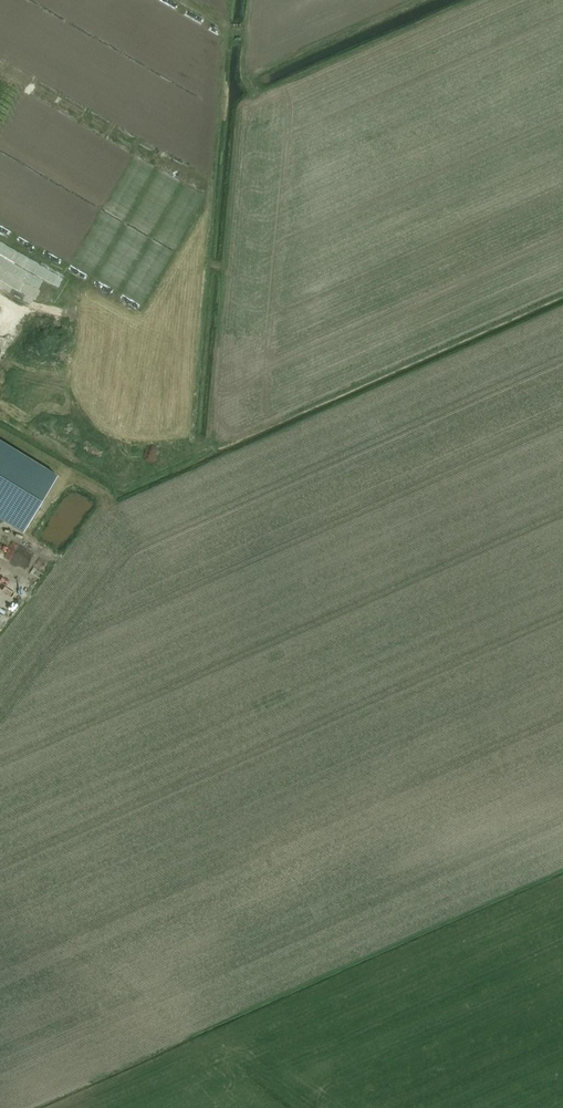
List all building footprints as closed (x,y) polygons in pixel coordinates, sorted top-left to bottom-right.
[(72,433),(78,439),(82,434),(76,428),(72,433)] [(57,477),(0,442),(0,520),(23,534),(57,477)] [(1,627),(9,614),(0,609),(0,627),(1,627)]
